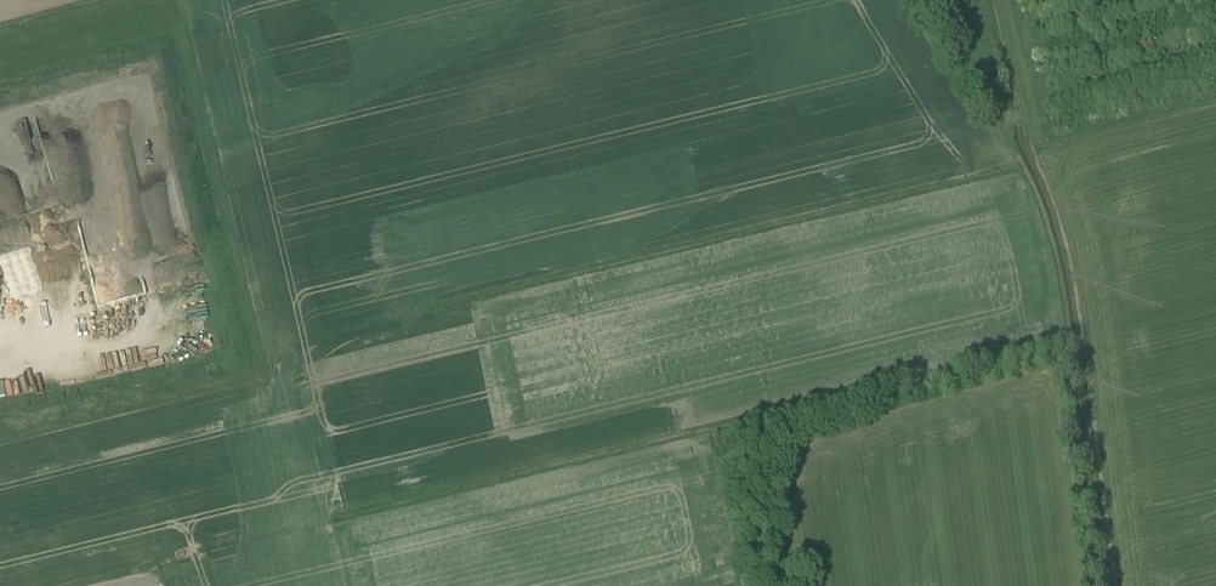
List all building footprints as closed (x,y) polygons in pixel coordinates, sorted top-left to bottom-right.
[(70,229),(77,256),(84,254),(77,227),(70,229)]
